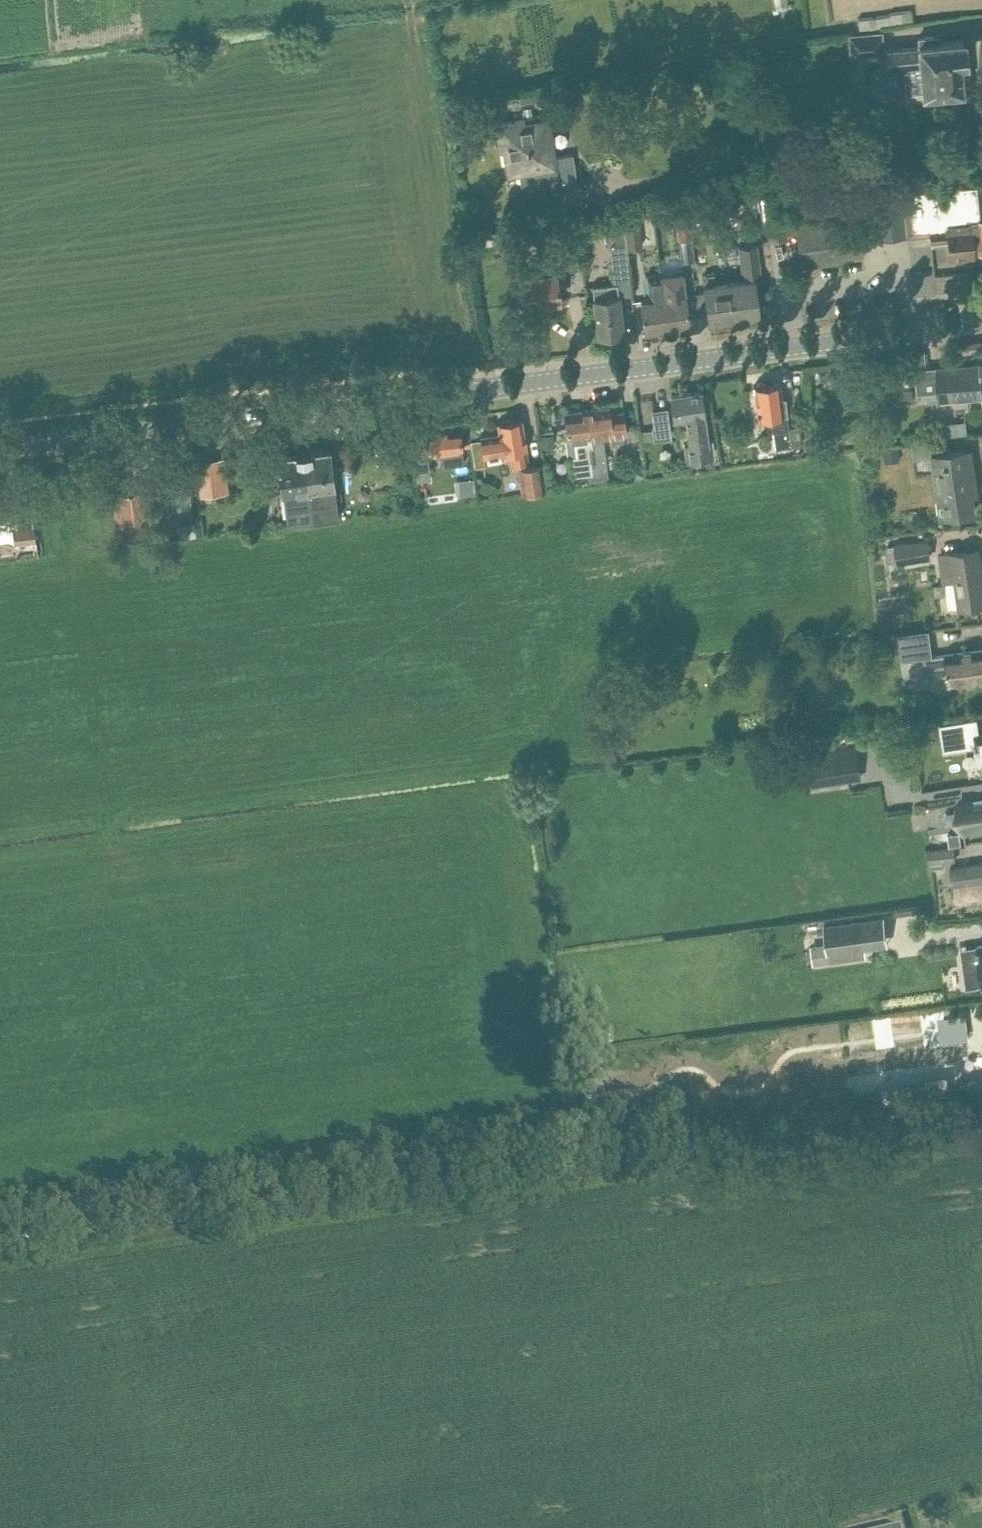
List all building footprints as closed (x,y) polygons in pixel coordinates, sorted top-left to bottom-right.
[(774,9),(789,8),(789,0),(774,0),(774,9)] [(891,13),(857,18),(858,29),(893,25),(891,13)] [(881,30),(848,33),(850,55),(883,52),(881,30)] [(962,88),(959,61),(966,60),(964,39),(935,42),(934,35),(919,36),(920,45),(888,48),(889,65),(904,64),(907,91),(924,90),(924,91),(962,88)] [(739,48),(658,61),(660,73),(741,60),(739,48)] [(543,88),(519,90),(520,101),(544,99),(543,88)] [(578,186),(573,153),(551,157),(546,122),(509,128),(512,148),(501,150),(505,171),(517,169),(520,188),(533,186),(534,193),(578,186)] [(916,183),(918,207),(938,205),(940,223),(965,221),(967,234),(977,232),(979,251),(981,250),(981,186),(981,177),(916,183)] [(870,184),(852,185),(857,221),(859,234),(875,232),(875,238),(907,235),(902,185),(902,180),(870,184)] [(916,183),(902,185),(907,235),(930,233),(931,239),(932,245),(949,244),(950,258),(974,256),(974,253),(979,252),(979,251),(977,232),(967,234),(965,221),(940,223),(938,205),(918,207),(916,183)] [(786,237),(782,207),(766,209),(770,239),(786,237)] [(722,226),(720,209),(689,213),(691,230),(722,226)] [(691,230),(689,213),(676,215),(678,237),(692,235),(691,230)] [(642,245),(639,221),(625,223),(629,247),(642,245)] [(862,252),(857,221),(797,229),(802,265),(831,261),(831,257),(862,252)] [(593,223),(579,225),(581,239),(595,237),(593,223)] [(560,299),(556,271),(579,268),(574,239),(551,243),(552,254),(541,256),(543,272),(521,275),(525,305),(560,299)] [(759,314),(756,277),(762,276),(761,260),(758,241),(734,245),(736,262),(741,261),(743,277),(729,279),(735,317),(759,314)] [(631,293),(625,242),(608,244),(613,283),(592,286),(594,299),(593,299),(598,335),(604,335),(607,337),(616,336),(617,333),(623,332),(618,295),(631,293)] [(682,270),(674,271),(661,273),(668,326),(690,323),(682,270)] [(735,317),(729,279),(713,281),(712,271),(703,273),(709,321),(735,317)] [(973,272),(936,276),(938,292),(975,288),(973,272)] [(668,326),(661,273),(648,275),(651,297),(640,298),(645,329),(668,326)] [(925,350),(915,351),(916,365),(926,364),(925,350)] [(927,388),(928,400),(954,397),(953,382),(981,380),(981,355),(980,355),(981,363),(937,367),(939,387),(927,388)] [(953,382),(954,397),(981,395),(981,380),(953,382)] [(789,426),(785,396),(782,397),(780,382),(766,384),(763,381),(758,382),(756,385),(754,385),(758,416),(772,414),(775,442),(801,439),(799,425),(789,426)] [(701,391),(671,395),(674,415),(675,418),(686,417),(688,433),(689,433),(690,443),(685,444),(687,458),(710,455),(706,430),(707,430),(706,428),(704,410),(701,391)] [(608,471),(603,434),(612,433),(612,438),(616,440),(622,439),(625,436),(624,431),(626,431),(623,410),(610,412),(609,406),(587,409),(590,435),(591,435),(593,446),(598,445),(600,460),(588,461),(591,481),(609,478),(607,471),(608,471)] [(667,408),(653,410),(655,426),(669,424),(667,408)] [(593,446),(591,435),(590,435),(587,409),(564,412),(568,439),(575,438),(577,455),(573,456),(575,475),(588,473),(589,481),(591,481),(588,461),(600,460),(598,445),(593,446)] [(528,461),(522,418),(510,420),(508,417),(503,418),(501,421),(497,421),(498,431),(480,434),(483,454),(510,451),(511,463),(528,461)] [(948,435),(970,431),(967,419),(946,423),(948,435)] [(465,462),(463,447),(460,427),(424,432),(427,452),(442,450),(444,465),(465,462)] [(553,433),(541,435),(542,446),(554,444),(553,433)] [(829,438),(817,439),(819,451),(831,450),(829,438)] [(898,446),(884,448),(885,461),(900,459),(898,446)] [(335,485),(330,448),(303,452),(308,488),(309,488),(310,498),(313,520),(339,517),(336,499),(329,500),(327,486),(335,485)] [(976,487),(972,461),(968,462),(966,450),(933,455),(942,516),(974,511),(971,488),(976,487)] [(313,520),(310,498),(309,488),(308,488),(303,452),(277,455),(282,494),(277,494),(281,525),(313,520)] [(430,469),(428,456),(415,457),(417,470),(430,469)] [(227,491),(223,458),(194,461),(198,494),(227,491)] [(193,519),(189,483),(186,463),(178,464),(177,462),(160,464),(165,499),(174,498),(177,522),(193,519)] [(642,463),(630,465),(632,478),(644,476),(642,463)] [(542,464),(518,468),(522,492),(545,489),(542,464)] [(473,479),(459,480),(460,494),(474,493),(473,479)] [(34,524),(33,524),(27,482),(6,484),(8,496),(0,498),(0,517),(11,515),(11,516),(16,516),(17,527),(12,527),(16,558),(38,555),(34,524)] [(155,532),(152,507),(149,487),(112,492),(118,537),(155,532)] [(896,545),(898,560),(932,555),(929,540),(896,545)] [(978,548),(959,551),(940,554),(943,580),(957,578),(960,607),(972,605),(981,604),(981,573),(978,548)] [(899,633),(900,645),(902,654),(924,651),(928,678),(934,677),(947,676),(948,683),(981,679),(981,649),(979,649),(934,655),(931,629),(899,633)] [(941,722),(945,749),(976,744),(979,766),(981,765),(981,732),(980,732),(976,733),(973,718),(941,722)] [(960,802),(964,831),(981,828),(981,799),(960,802)] [(955,845),(930,847),(932,868),(944,867),(943,860),(956,859),(955,845)] [(951,866),(954,885),(981,881),(981,862),(951,866)] [(864,949),(860,921),(825,926),(828,954),(839,952),(838,946),(853,944),(854,950),(864,949)] [(977,945),(980,967),(964,969),(967,987),(981,985),(981,944),(977,945)] [(973,1006),(949,1010),(952,1034),(976,1030),(973,1006)] [(946,1027),(884,1039),(890,1071),(953,1059),(946,1027)] [(951,1080),(886,1089),(888,1102),(953,1093),(951,1080)] [(970,1091),(972,1102),(981,1100),(981,1089),(970,1091)] [(810,1096),(804,1097),(805,1105),(812,1103),(810,1096)]
